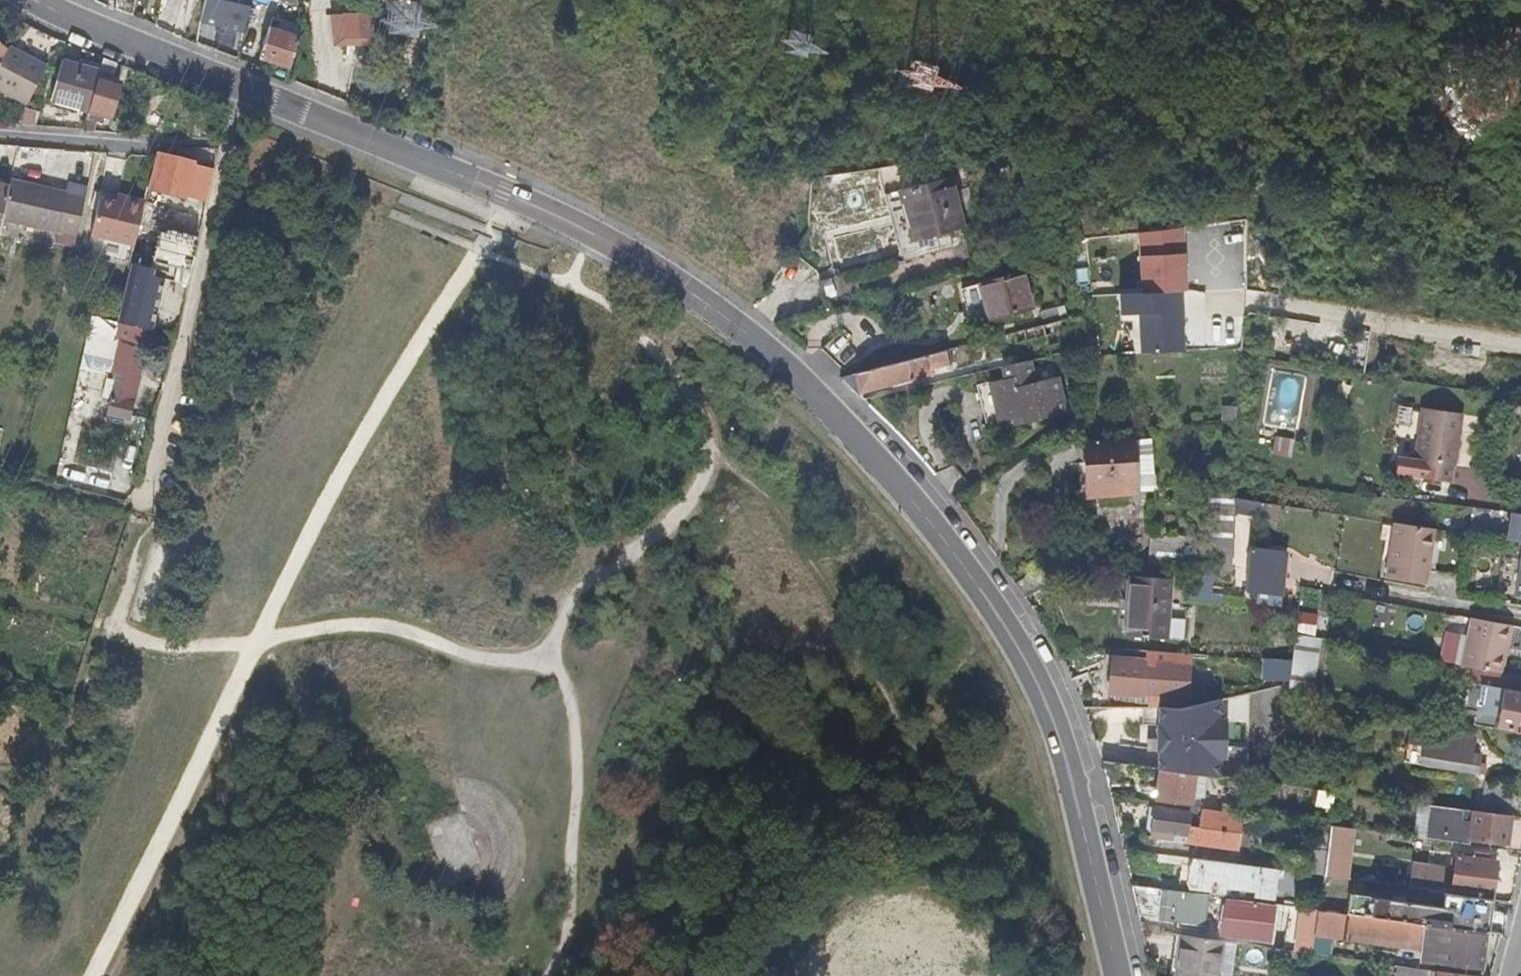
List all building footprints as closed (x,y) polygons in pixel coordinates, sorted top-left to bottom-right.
[(113,5),(132,13),(134,0),(113,0),(113,5)] [(418,36),(420,3),(383,0),(380,33),(418,36)] [(331,11),(333,33),(333,38),(335,42),(369,39),(367,8),(331,11)] [(288,68),(298,36),(274,27),(277,20),(272,18),(269,26),(266,26),(257,56),(288,68)] [(335,42),(333,38),(317,42),(324,68),(342,64),(335,42)] [(11,41),(0,55),(0,85),(27,98),(47,58),(11,41)] [(125,66),(101,57),(98,70),(87,110),(81,130),(92,130),(95,118),(123,125),(132,85),(122,82),(125,66)] [(904,83),(933,87),(936,64),(908,60),(904,83)] [(87,110),(98,70),(61,61),(51,100),(87,110)] [(205,203),(212,170),(195,166),(193,163),(154,155),(146,189),(184,199),(185,197),(205,203)] [(947,178),(889,192),(904,249),(961,235),(947,178)] [(30,183),(9,179),(7,189),(0,223),(25,227),(33,187),(30,187),(30,183)] [(64,192),(33,187),(25,227),(55,232),(54,241),(74,246),(85,187),(66,184),(64,192)] [(135,244),(144,201),(100,192),(92,234),(135,244)] [(1183,257),(1139,258),(1140,291),(1176,290),(1184,290),(1183,257)] [(118,321),(150,329),(162,278),(129,269),(118,321)] [(1016,273),(966,286),(975,320),(1025,308),(1016,273)] [(1179,351),(1176,290),(1140,291),(1117,292),(1117,316),(1136,314),(1137,352),(1179,351)] [(1072,329),(1068,317),(1009,333),(1012,344),(1042,336),(1072,329)] [(134,328),(117,324),(115,338),(132,343),(134,328)] [(1012,344),(1009,333),(963,345),(969,363),(1014,352),(1012,344)] [(131,384),(133,374),(138,349),(125,345),(109,414),(130,419),(133,402),(127,401),(131,384)] [(939,351),(850,375),(841,378),(859,395),(911,382),(910,377),(927,373),(926,367),(942,363),(939,351)] [(1037,382),(1031,359),(1002,365),(1006,378),(977,385),(988,424),(1015,418),(1014,415),(1042,408),(1044,419),(1070,414),(1060,376),(1037,382)] [(139,375),(133,374),(131,384),(137,385),(139,375)] [(1411,426),(1415,409),(1397,406),(1393,423),(1411,426)] [(1225,407),(1224,418),(1235,419),(1236,408),(1225,407)] [(1460,411),(1419,407),(1414,459),(1454,465),(1460,411)] [(1014,415),(1015,418),(1016,424),(1044,419),(1042,408),(1014,415)] [(1149,437),(1130,438),(1134,491),(1153,490),(1149,437)] [(1130,438),(1082,440),(1085,493),(1134,491),(1130,438)] [(1293,441),(1275,438),(1272,454),(1289,457),(1293,441)] [(116,455),(91,450),(89,463),(113,470),(116,455)] [(1233,500),(1233,496),(1217,494),(1212,539),(1209,569),(1225,570),(1226,557),(1233,500)] [(1256,504),(1233,500),(1226,557),(1236,557),(1242,515),(1254,516),(1256,504)] [(1507,511),(1502,540),(1520,543),(1520,513),(1507,511)] [(1434,530),(1394,524),(1386,579),(1425,584),(1434,530)] [(1209,569),(1212,539),(1148,533),(1146,564),(1189,568),(1209,569)] [(1284,551),(1248,546),(1242,588),(1255,590),(1254,600),(1262,600),(1276,602),(1278,589),(1284,551)] [(1501,557),(1501,578),(1514,577),(1513,557),(1501,557)] [(1207,601),(1209,569),(1189,568),(1188,601),(1207,601)] [(1169,577),(1131,575),(1128,634),(1167,637),(1169,577)] [(1316,593),(1304,590),(1301,604),(1314,607),(1316,593)] [(1300,610),(1299,631),(1315,632),(1316,611),(1300,610)] [(1499,672),(1508,624),(1468,616),(1459,665),(1473,668),(1489,671),(1499,672)] [(1262,658),(1261,679),(1316,682),(1319,636),(1293,635),(1291,659),(1262,658)] [(1147,666),(1147,659),(1113,658),(1112,695),(1146,696),(1146,693),(1180,694),(1190,691),(1191,664),(1155,663),(1155,666),(1147,666)] [(1489,671),(1473,668),(1463,723),(1479,726),(1489,671)] [(1499,672),(1489,671),(1479,726),(1495,729),(1495,726),(1520,731),(1520,677),(1499,672)] [(1223,777),(1225,698),(1181,708),(1158,706),(1155,770),(1160,770),(1194,775),(1223,777)] [(1477,769),(1478,759),(1478,751),(1463,749),(1465,733),(1444,731),(1400,725),(1398,741),(1425,744),(1423,762),(1477,769)] [(1486,760),(1478,759),(1477,769),(1484,770),(1486,760)] [(1190,803),(1194,775),(1160,770),(1156,799),(1190,803)] [(1514,788),(1487,784),(1483,810),(1511,813),(1514,788)] [(1336,793),(1320,791),(1317,804),(1334,808),(1336,793)] [(1507,845),(1511,817),(1430,806),(1425,838),(1470,844),(1470,840),(1507,845)] [(1189,811),(1156,807),(1153,829),(1148,829),(1147,836),(1175,838),(1175,834),(1186,835),(1185,843),(1241,851),(1246,815),(1208,810),(1206,827),(1188,824),(1189,811)] [(1121,818),(1116,819),(1120,837),(1125,835),(1121,818)] [(1347,828),(1331,826),(1327,846),(1322,877),(1344,880),(1353,829),(1347,828)] [(1446,894),(1450,896),(1452,896),(1453,893),(1491,898),(1497,856),(1473,854),(1472,859),(1454,857),(1452,872),(1410,867),(1408,889),(1430,891),(1446,894)] [(1277,871),(1196,860),(1191,866),(1189,882),(1192,889),(1214,892),(1217,887),(1253,893),(1253,898),(1274,901),(1277,871)] [(1445,902),(1446,894),(1430,891),(1351,881),(1349,888),(1445,902)] [(1131,885),(1138,917),(1178,923),(1203,926),(1208,896),(1131,885)] [(1487,934),(1491,900),(1450,896),(1446,894),(1445,902),(1444,907),(1441,928),(1449,929),(1487,934)] [(1348,915),(1441,928),(1444,907),(1351,895),(1348,915)] [(1224,900),(1222,916),(1232,918),(1235,902),(1232,902),(1224,900)] [(1222,916),(1220,932),(1220,935),(1267,942),(1273,906),(1255,903),(1253,904),(1235,902),(1232,918),(1222,916)] [(1312,954),(1317,911),(1303,909),(1297,952),(1299,953),(1312,954)] [(1409,941),(1410,926),(1395,925),(1393,939),(1409,941)] [(1441,931),(1410,926),(1409,941),(1440,946),(1441,933),(1441,931)] [(1448,932),(1448,934),(1444,963),(1483,969),(1489,937),(1448,932)] [(1171,975),(1177,975),(1183,936),(1176,935),(1171,975)] [(1223,941),(1183,936),(1177,975),(1218,975),(1223,941)] [(1276,960),(1298,962),(1299,953),(1297,952),(1277,949),(1276,960)] [(1431,972),(1393,966),(1392,975),(1431,975),(1431,972)]
